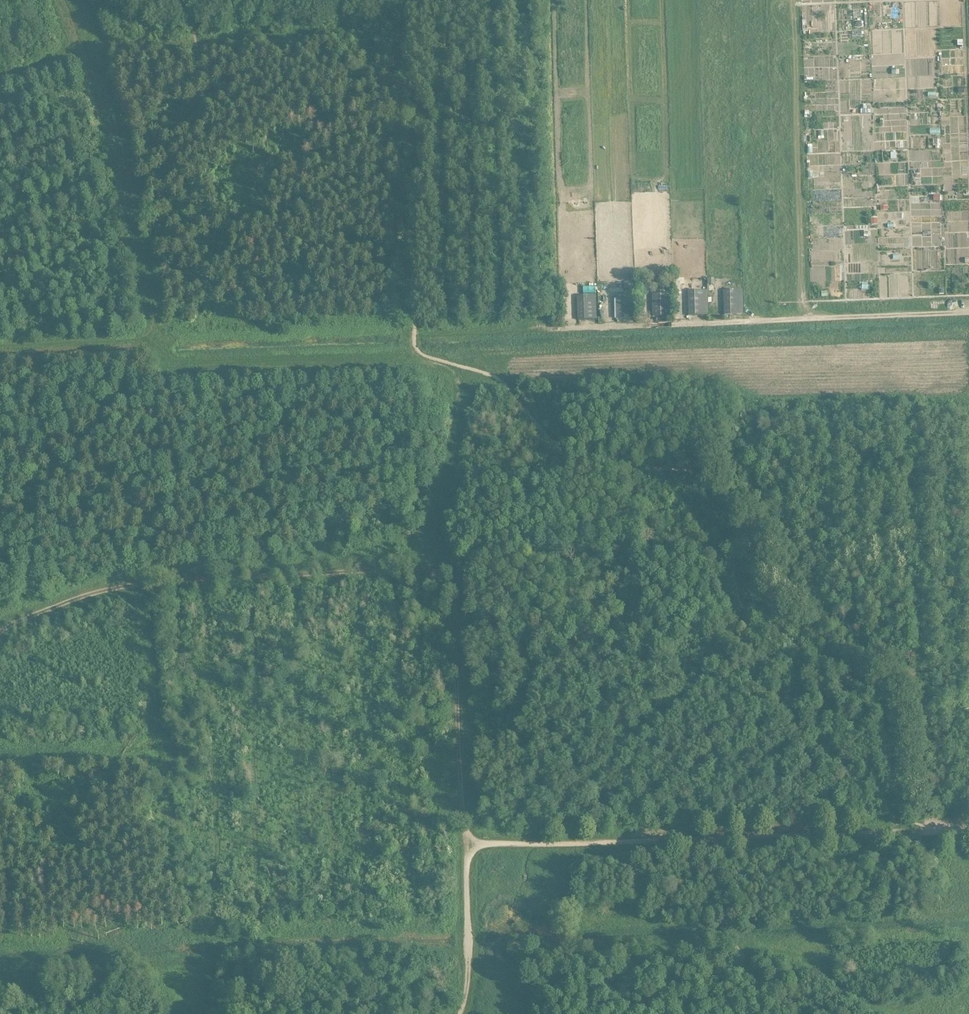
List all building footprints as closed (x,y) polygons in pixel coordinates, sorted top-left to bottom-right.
[(666,278),(666,288),(676,288),(675,277),(666,278)] [(723,315),(741,315),(740,291),(722,291),(723,315)] [(687,316),(705,316),(705,292),(687,292),(687,316)] [(654,317),(672,317),(671,293),(653,293),(654,317)] [(616,319),(634,318),(633,294),(615,295),(616,319)] [(577,320),(595,320),(594,296),(576,296),(577,320)]
